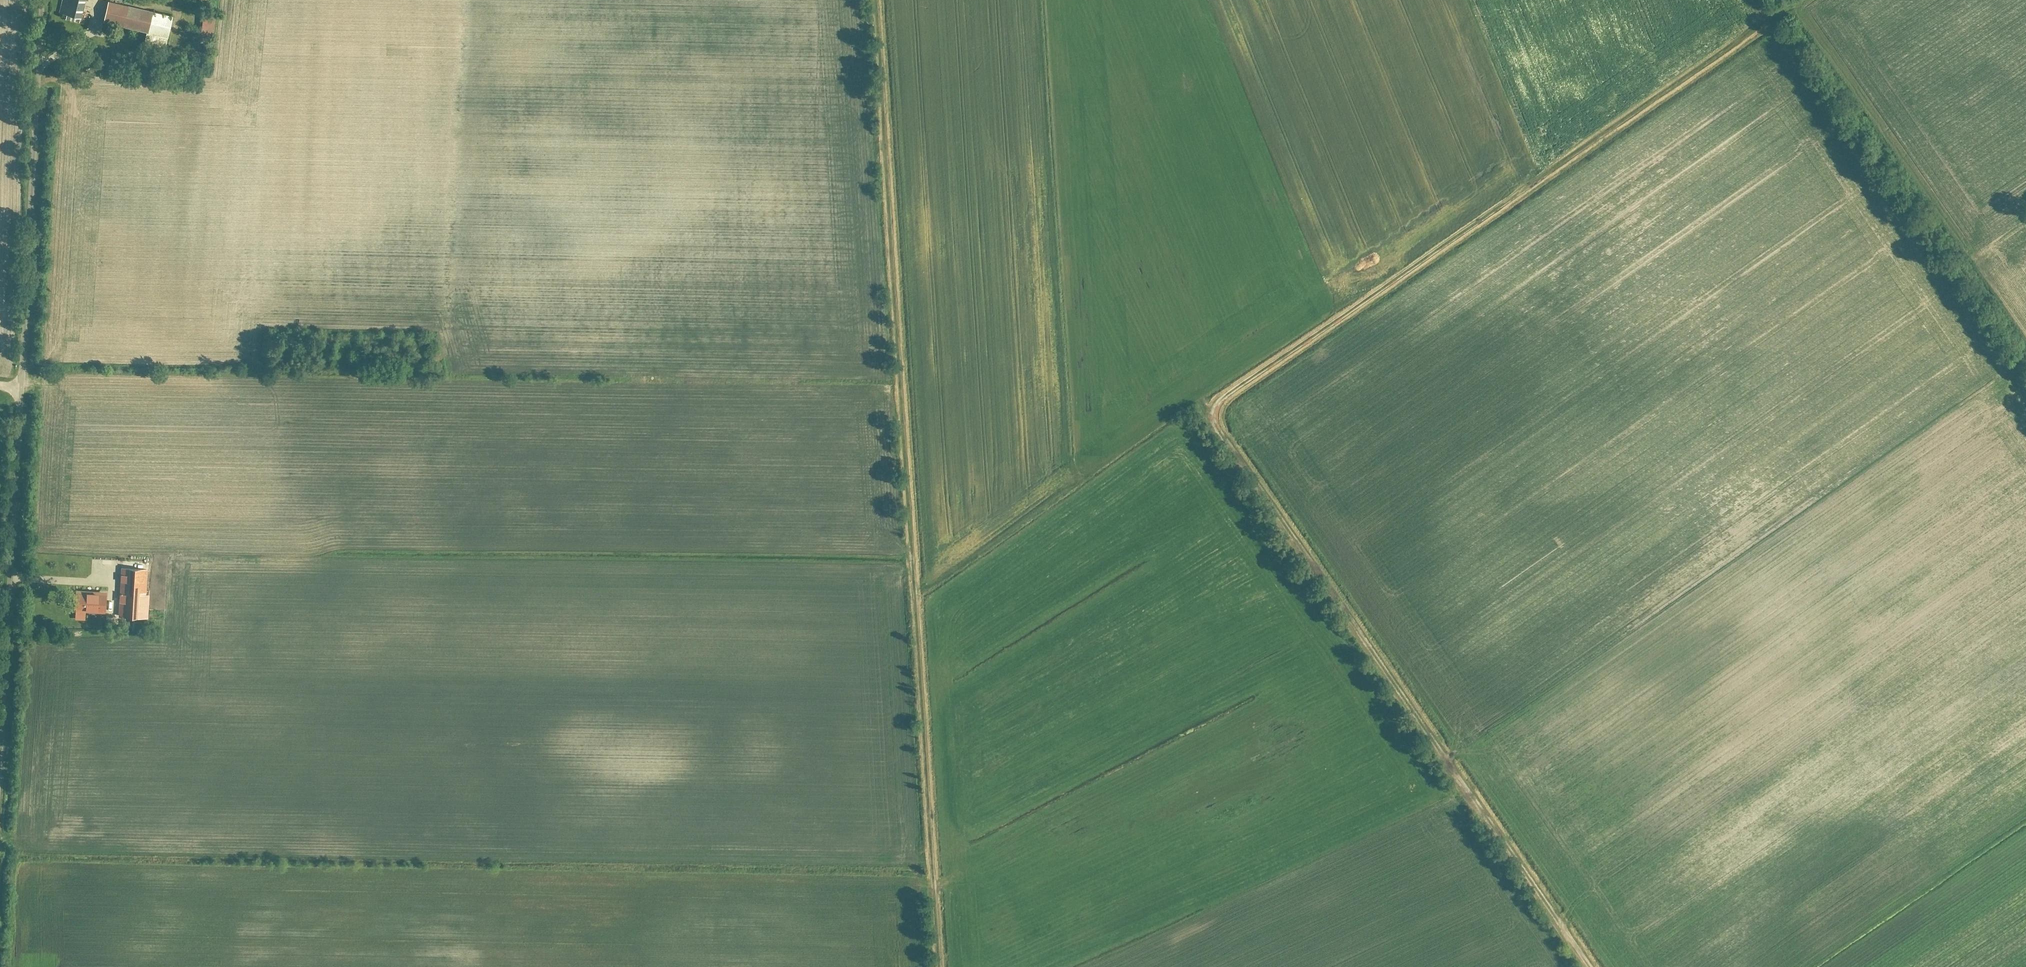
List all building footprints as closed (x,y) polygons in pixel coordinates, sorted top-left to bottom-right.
[(60,14),(79,20),(84,0),(64,0),(60,14)] [(106,4),(102,24),(150,33),(154,13),(106,4)] [(121,619),(145,620),(147,572),(123,571),(121,619)] [(94,613),(94,620),(103,620),(105,595),(80,593),(78,612),(94,613)]
